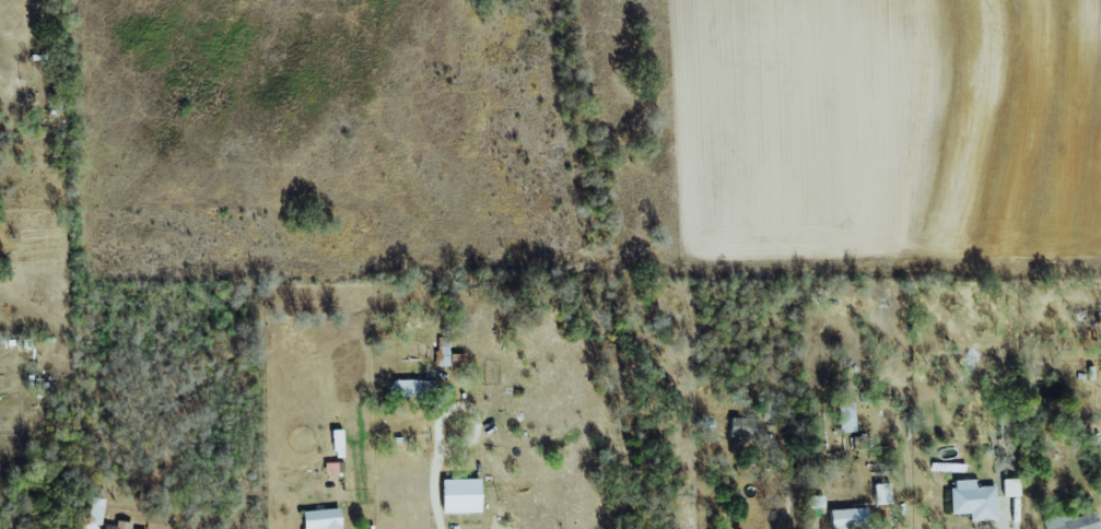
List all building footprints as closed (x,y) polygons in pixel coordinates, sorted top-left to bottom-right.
[(437,337),(437,366),(466,365),(466,354),(449,354),(449,337),(437,337)] [(435,381),(397,380),(397,397),(435,398),(435,381)] [(855,403),(838,403),(840,432),(856,432),(855,403)] [(1019,414),(1000,414),(1001,443),(1019,443),(1019,414)] [(759,421),(732,417),(729,436),(756,440),(759,421)] [(480,479),(442,479),(443,513),(481,513),(480,479)] [(1020,479),(1003,479),(1004,497),(1020,496),(1020,479)] [(952,514),(970,513),(970,521),(996,520),(995,486),(977,487),(977,480),(951,480),(952,514)] [(891,484),(874,484),(875,504),(891,504),(891,484)] [(100,526),(104,499),(91,497),(86,524),(100,526)] [(833,528),(851,528),(870,526),(867,506),(831,510),(833,528)] [(304,528),(341,528),(339,508),(302,512),(304,528)] [(1060,516),(1044,520),(1046,528),(1100,528),(1096,513),(1061,521),(1060,516)] [(131,528),(132,523),(117,520),(116,526),(105,524),(104,528),(133,528),(131,528)]
